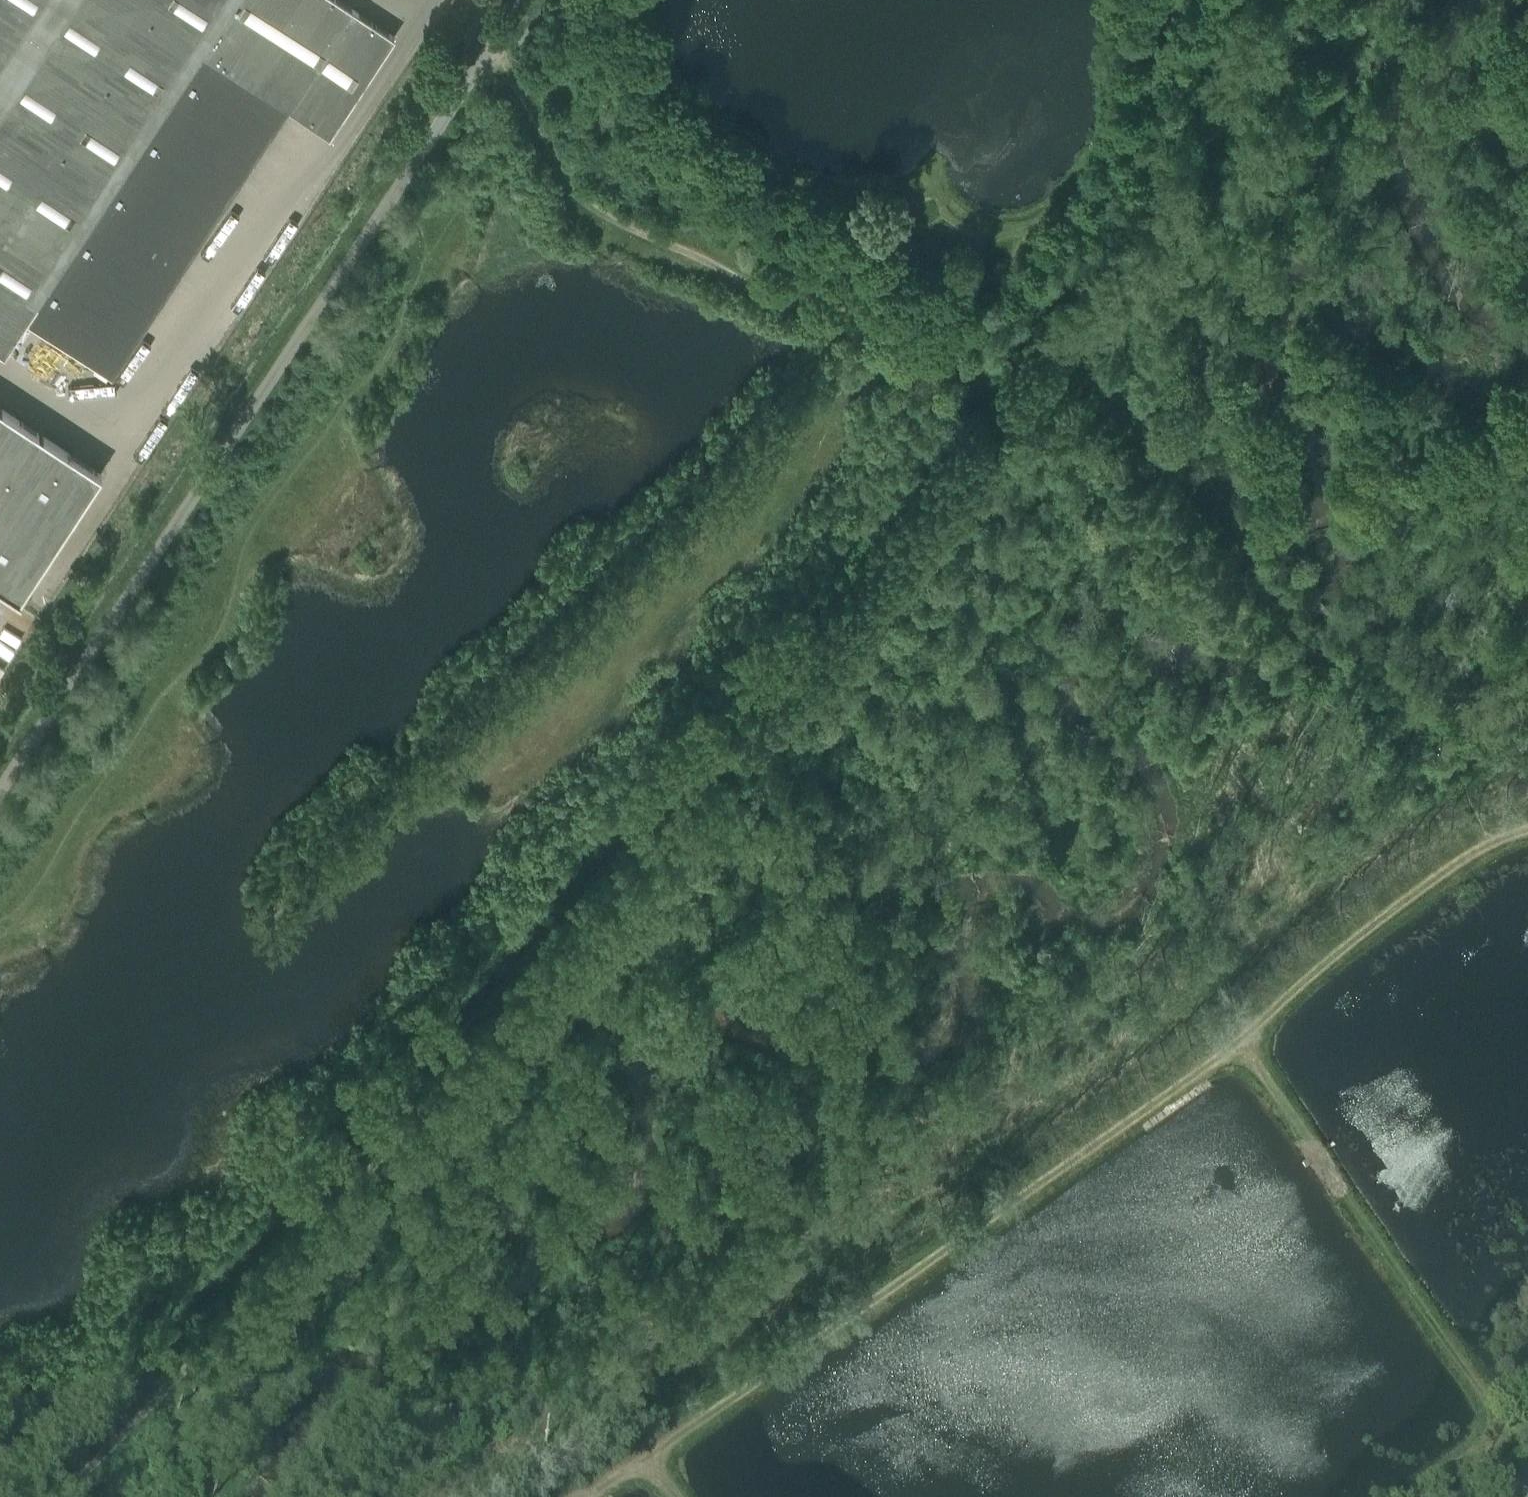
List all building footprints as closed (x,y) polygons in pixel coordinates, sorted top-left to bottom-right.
[(3,354),(25,320),(111,376),(287,109),(328,136),(394,37),(338,0),(0,0),(0,352),(3,354)] [(899,237),(894,247),(906,253),(911,244),(899,237)] [(0,407),(0,588),(18,599),(101,473),(0,407)]
